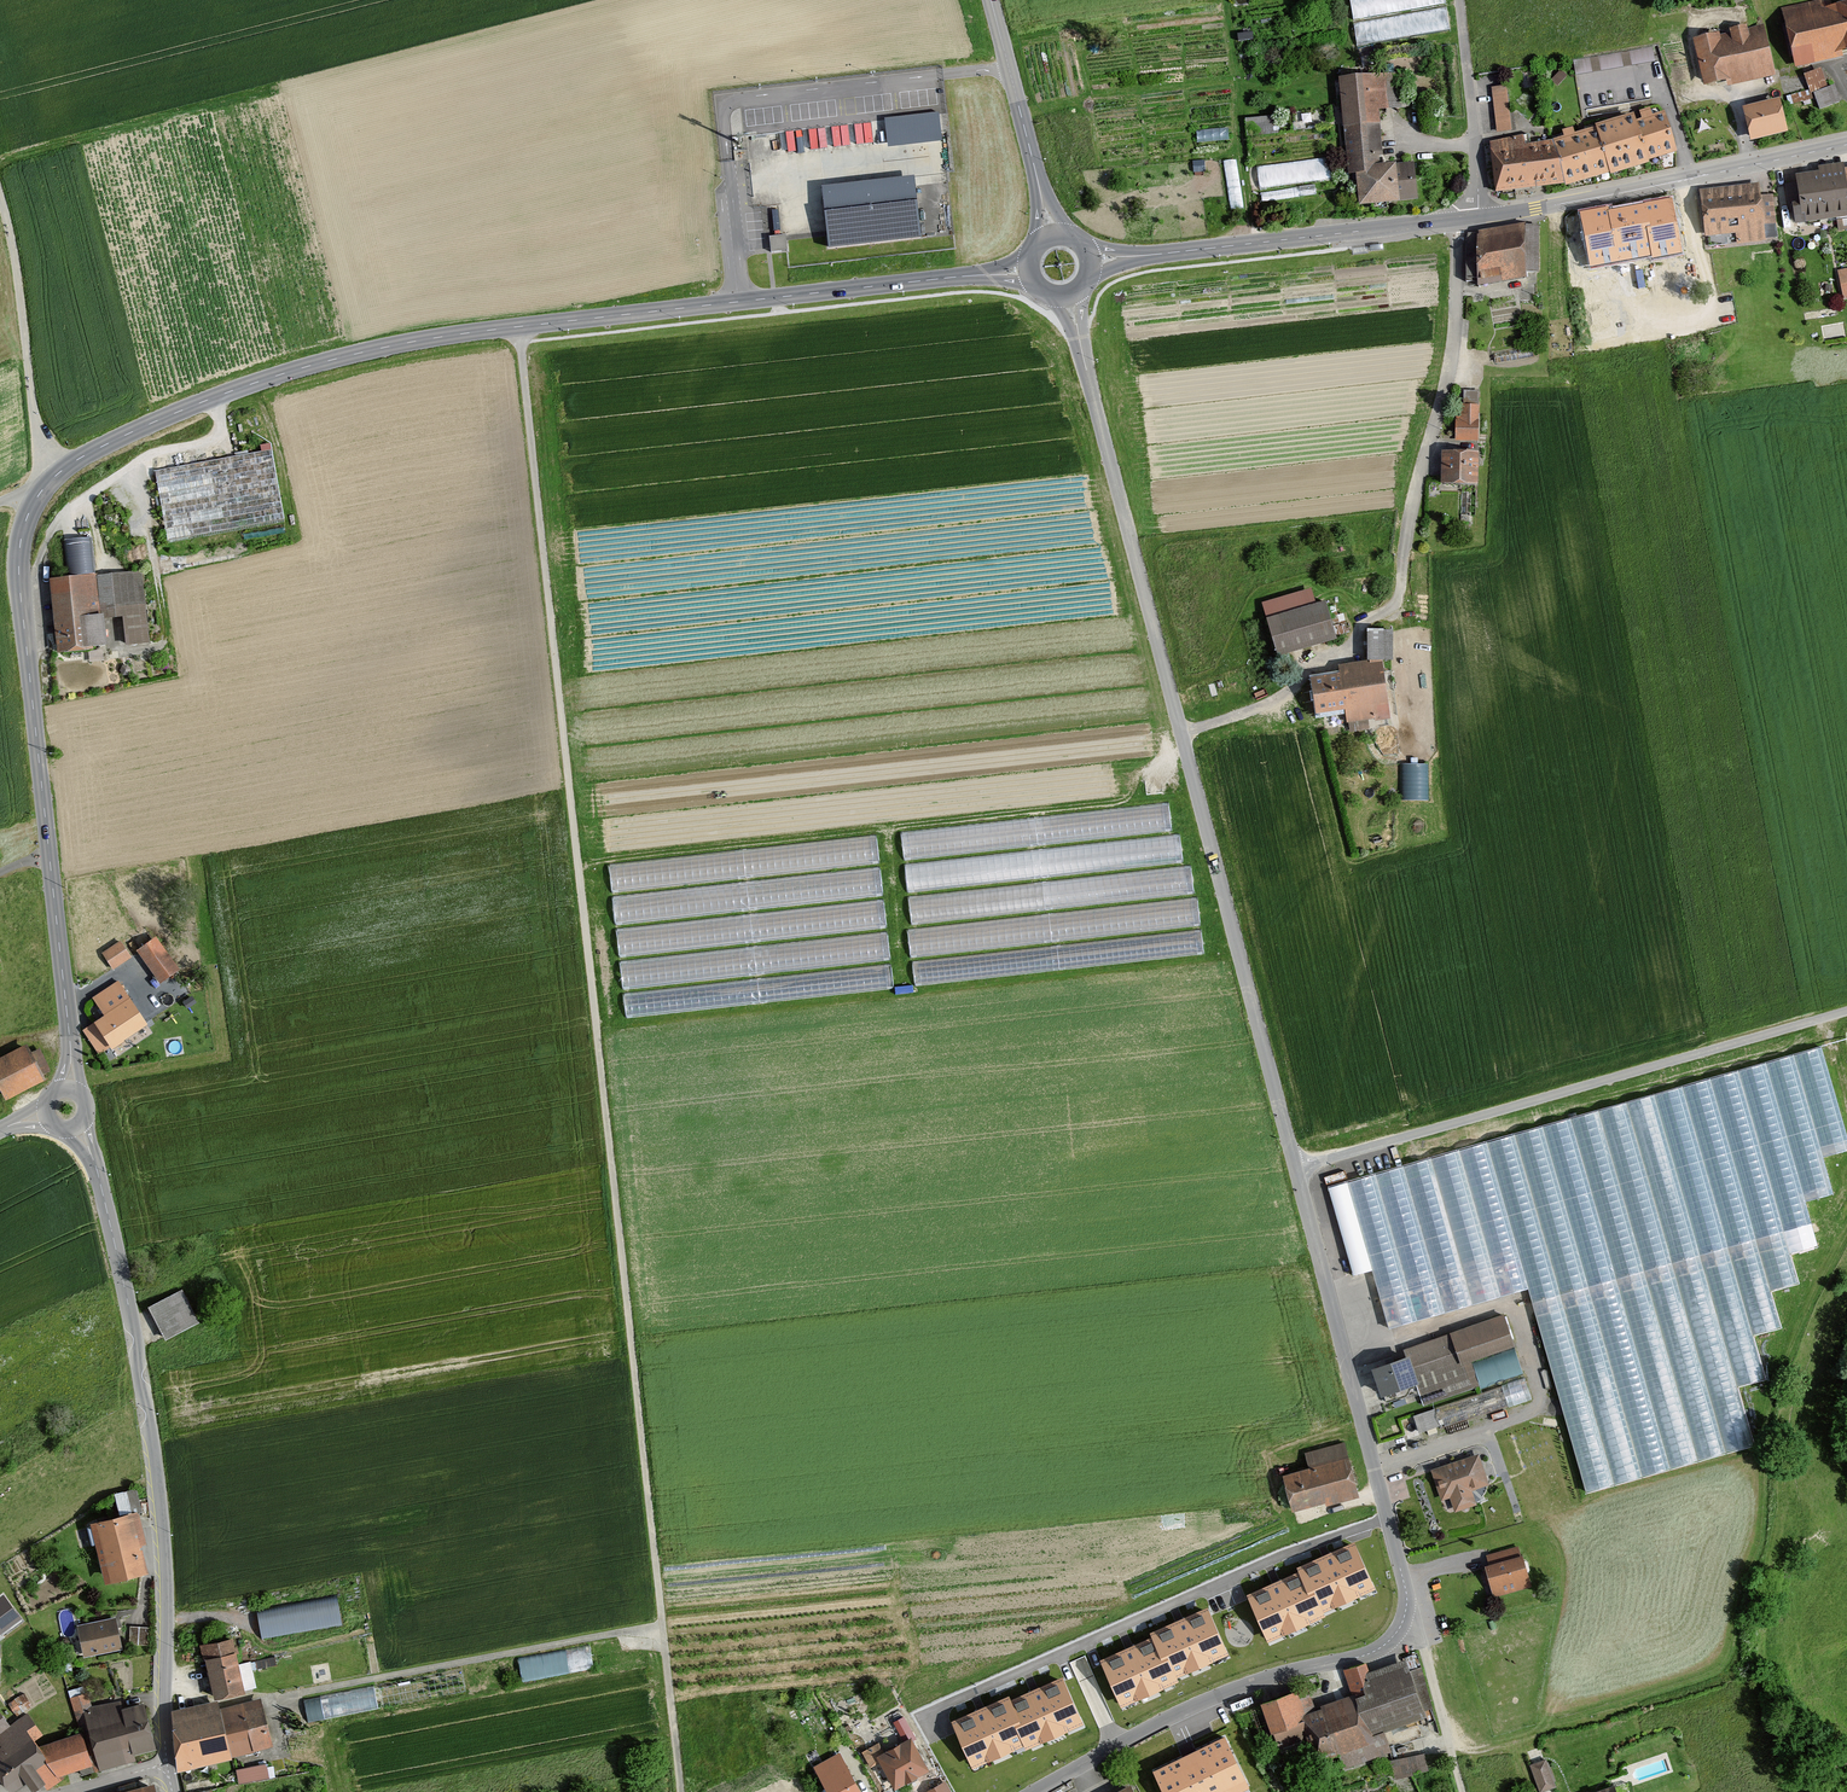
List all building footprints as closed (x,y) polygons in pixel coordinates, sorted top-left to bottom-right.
[(1357,42),(1450,29),(1446,0),(1351,0),(1357,42)] [(1779,13),(1792,66),(1846,53),(1846,7),(1833,11),(1830,0),(1779,13)] [(1779,80),(1767,29),(1699,44),(1705,69),(1710,95),(1779,80)] [(1823,68),(1805,74),(1809,88),(1792,93),(1795,104),(1815,97),(1813,90),(1829,85),(1823,68)] [(1401,207),(1398,165),(1385,166),(1382,115),(1398,114),(1396,78),(1341,82),(1348,179),(1359,178),(1361,209),(1401,207)] [(1819,109),(1841,103),(1836,85),(1815,90),(1819,109)] [(1508,88),(1491,90),(1497,135),(1514,132),(1508,88)] [(1783,102),(1746,110),(1754,145),(1791,136),(1783,102)] [(1675,153),(1661,113),(1559,141),(1565,187),(1675,153)] [(939,114),(885,120),(888,150),(943,144),(939,114)] [(1274,118),(1247,117),(1246,129),(1266,130),(1267,126),(1274,126),(1274,118)] [(855,121),(856,141),(872,140),(872,120),(855,121)] [(834,124),(833,142),(848,142),(849,124),(834,124)] [(1198,140),(1229,139),(1229,127),(1197,128),(1198,140)] [(1565,187),(1559,141),(1528,146),(1526,137),(1489,143),(1497,197),(1565,187)] [(1329,154),(1257,165),(1261,188),(1333,177),(1329,154)] [(1239,158),(1226,158),(1229,209),(1242,208),(1239,158)] [(1822,170),(1828,225),(1837,224),(1837,232),(1846,231),(1846,183),(1845,168),(1822,170)] [(1799,172),(1805,227),(1826,225),(1821,170),(1799,172)] [(830,252),(925,240),(917,177),(822,189),(830,252)] [(1762,187),(1700,193),(1705,240),(1735,237),(1736,248),(1768,245),(1762,187)] [(1671,197),(1641,204),(1652,255),(1652,258),(1683,252),(1671,197)] [(1641,204),(1608,210),(1617,261),(1652,255),(1641,204)] [(1580,210),(1590,267),(1617,261),(1608,210),(1607,206),(1580,210)] [(1529,229),(1476,233),(1480,287),(1533,283),(1529,229)] [(788,252),(786,236),(769,238),(771,254),(788,252)] [(1839,268),(1843,298),(1846,298),(1846,267),(1839,268)] [(1480,408),(1457,408),(1457,442),(1479,442),(1480,408)] [(158,466),(170,537),(284,518),(271,440),(261,442),(262,449),(158,466)] [(1481,454),(1443,454),(1443,488),(1481,488),(1481,454)] [(68,582),(96,579),(92,540),(63,543),(68,582)] [(143,574),(96,579),(104,652),(151,647),(143,574)] [(68,582),(50,584),(57,656),(104,652),(96,579),(68,582)] [(1315,608),(1311,593),(1264,607),(1269,622),(1315,608)] [(1336,641),(1325,605),(1315,608),(1269,622),(1262,624),(1273,660),(1336,641)] [(1393,633),(1370,634),(1371,662),(1386,661),(1394,661),(1393,633)] [(1343,676),(1314,680),(1319,718),(1347,714),(1348,724),(1394,718),(1386,661),(1371,662),(1341,667),(1343,676)] [(1428,797),(1429,761),(1405,760),(1403,797),(1428,797)] [(1154,827),(1174,822),(1169,801),(1159,804),(1161,813),(1151,815),(1154,827)] [(875,858),(874,835),(855,835),(855,846),(843,847),(843,859),(875,858)] [(1155,856),(1184,855),(1184,835),(1154,836),(1155,856)] [(713,854),(608,861),(610,886),(715,879),(713,854)] [(910,884),(954,884),(954,862),(915,862),(915,865),(910,865),(910,884)] [(1161,869),(1165,893),(1197,888),(1193,863),(1161,869)] [(611,895),(613,917),(883,892),(881,867),(804,874),(805,883),(783,885),(784,891),(772,892),(771,880),(611,895)] [(910,917),(966,912),(964,891),(908,896),(910,917)] [(1187,914),(1201,913),(1199,897),(1176,899),(1177,913),(1187,913),(1187,914)] [(819,928),(888,923),(886,899),(826,903),(827,912),(796,914),(796,926),(805,925),(805,921),(818,920),(819,928)] [(784,912),(615,927),(617,949),(793,933),(791,921),(785,921),(784,912)] [(937,950),(936,942),(945,942),(945,930),(939,930),(939,927),(908,928),(909,951),(937,950)] [(1184,931),(1185,951),(1203,950),(1203,930),(1184,931)] [(157,939),(136,954),(158,985),(179,970),(157,939)] [(121,942),(103,954),(113,970),(131,959),(121,942)] [(946,979),(946,972),(956,972),(956,959),(915,959),(916,980),(946,979)] [(893,963),(873,964),(874,980),(864,980),(864,985),(894,983),(893,963)] [(735,1001),(732,980),(622,993),(625,1014),(735,1001)] [(119,981),(93,999),(106,1018),(94,1025),(112,1052),(150,1027),(119,981)] [(30,1046),(0,1061),(0,1089),(6,1101),(47,1081),(30,1046)] [(1332,1170),(1355,1272),(1377,1267),(1379,1273),(1374,1274),(1385,1323),(1540,1288),(1586,1486),(1758,1446),(1743,1382),(1768,1377),(1758,1331),(1786,1325),(1777,1287),(1803,1281),(1796,1250),(1822,1244),(1812,1197),(1838,1191),(1829,1153),(1846,1149),(1846,1120),(1832,1056),(1332,1170)] [(166,1344),(203,1324),(184,1290),(147,1310),(166,1344)] [(1508,1317),(1450,1335),(1469,1389),(1481,1385),(1474,1363),(1518,1349),(1508,1317)] [(1419,1389),(1425,1404),(1469,1389),(1450,1335),(1406,1351),(1409,1361),(1419,1389)] [(1409,1361),(1375,1371),(1385,1400),(1419,1389),(1409,1361)] [(1486,1388),(1494,1408),(1533,1394),(1525,1374),(1486,1388)] [(1415,1412),(1422,1429),(1440,1422),(1433,1405),(1415,1412)] [(1359,1498),(1345,1445),(1305,1455),(1309,1473),(1286,1478),(1295,1514),(1359,1498)] [(1481,1458),(1432,1472),(1442,1504),(1449,1502),(1453,1513),(1477,1506),(1474,1493),(1490,1488),(1481,1458)] [(134,1492),(111,1498),(117,1521),(138,1515),(140,1515),(134,1492)] [(91,1528),(99,1559),(142,1548),(146,1547),(138,1515),(117,1521),(91,1528)] [(1372,1589),(1353,1546),(1300,1569),(1302,1573),(1250,1597),(1269,1640),(1322,1616),(1320,1612),(1372,1589)] [(142,1548),(99,1559),(106,1587),(149,1576),(142,1548)] [(1526,1559),(1487,1570),(1495,1600),(1534,1589),(1526,1559)] [(260,1606),(264,1633),(346,1622),(342,1595),(260,1606)] [(19,1619),(3,1597),(0,1600),(0,1633),(19,1619)] [(1226,1655),(1207,1612),(1154,1635),(1156,1639),(1104,1663),(1123,1706),(1176,1682),(1174,1678),(1226,1655)] [(115,1621),(80,1628),(85,1655),(120,1648),(115,1621)] [(148,1628),(130,1627),(129,1644),(147,1645),(148,1628)] [(230,1642),(204,1648),(216,1701),(243,1695),(230,1642)] [(526,1678),(597,1664),(593,1643),(522,1656),(526,1678)] [(1316,1713),(1337,1770),(1388,1754),(1380,1730),(1424,1716),(1405,1663),(1368,1675),(1365,1667),(1346,1673),(1354,1700),(1316,1713)] [(1008,1701),(955,1725),(974,1768),(1026,1744),(1028,1748),(1081,1725),(1062,1682),(1009,1705),(1008,1701)] [(1306,1690),(1263,1707),(1280,1750),(1322,1734),(1316,1713),(1306,1690)] [(157,1753),(144,1706),(121,1712),(119,1704),(91,1711),(86,1695),(69,1701),(78,1730),(88,1726),(99,1773),(134,1765),(132,1760),(157,1753)] [(233,1761),(274,1750),(261,1703),(219,1714),(233,1761)] [(176,1777),(233,1761),(219,1714),(217,1705),(171,1714),(176,1777)] [(0,1750),(0,1751),(0,1780),(9,1791),(18,1791),(27,1786),(31,1791),(38,1791),(47,1786),(37,1771),(48,1762),(40,1749),(35,1744),(42,1739),(25,1716),(9,1729),(0,1735),(0,1750)] [(9,1729),(0,1716),(0,1735),(9,1729)] [(93,1769),(81,1735),(40,1749),(48,1762),(37,1771),(47,1786),(50,1791),(60,1785),(59,1780),(93,1769)] [(1224,1741),(1156,1774),(1165,1791),(1239,1791),(1247,1788),(1224,1741)] [(912,1742),(884,1756),(878,1746),(864,1753),(871,1766),(880,1762),(896,1791),(930,1775),(912,1742)] [(1427,1748),(1397,1757),(1402,1775),(1433,1766),(1427,1748)] [(838,1756),(816,1768),(829,1791),(858,1791),(838,1756)] [(1531,1767),(1540,1791),(1548,1791),(1556,1789),(1545,1762),(1531,1767)] [(265,1767),(234,1774),(238,1788),(268,1781),(265,1767)] [(944,1783),(927,1791),(949,1791),(944,1783)]
